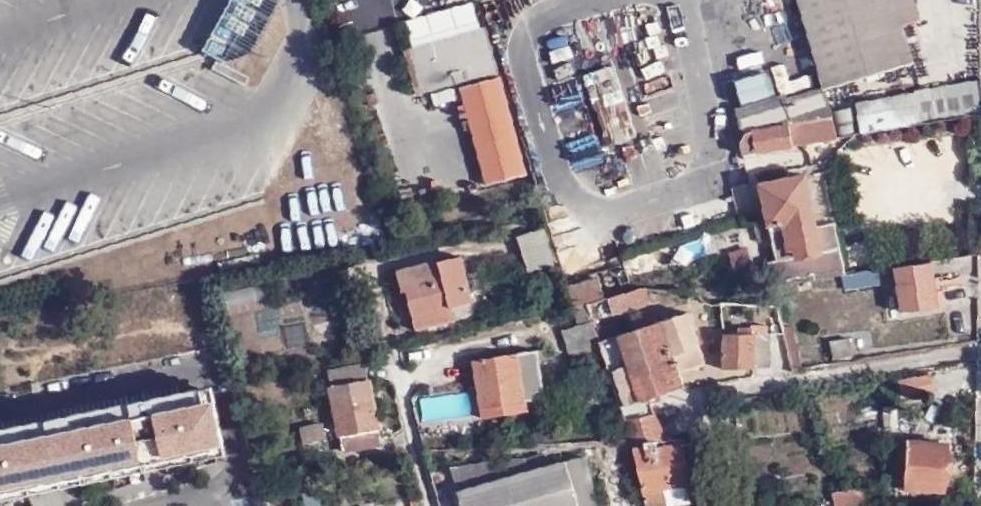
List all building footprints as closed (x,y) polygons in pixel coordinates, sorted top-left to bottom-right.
[(828,93),(915,66),(903,28),(894,0),(799,0),(828,93)] [(903,28),(918,24),(910,0),(894,0),(903,28)] [(488,77),(495,74),(482,30),(402,52),(414,98),(488,77)] [(497,80),(495,74),(488,77),(489,82),(497,80)] [(497,80),(489,82),(458,91),(486,187),(525,176),(497,80)] [(739,133),(744,154),(839,138),(833,115),(824,85),(734,112),(739,133)] [(619,96),(632,130),(656,121),(643,87),(619,96)] [(886,93),(889,122),(919,119),(916,90),(886,93)] [(797,249),(804,278),(843,273),(847,272),(840,248),(822,252),(805,176),(762,185),(776,253),(797,249)] [(821,223),(824,246),(839,244),(836,221),(821,223)] [(542,231),(517,237),(527,273),(553,267),(542,231)] [(459,258),(398,274),(403,294),(407,293),(417,333),(455,324),(452,309),(471,304),(459,258)] [(782,280),(792,279),(787,258),(771,261),(775,281),(782,280)] [(932,260),(895,265),(902,311),(940,306),(932,260)] [(847,272),(843,273),(844,284),(879,279),(877,268),(847,272)] [(600,271),(566,281),(574,308),(589,304),(588,301),(608,295),(600,271)] [(588,301),(589,304),(594,319),(654,301),(648,283),(608,295),(588,301)] [(700,302),(699,298),(696,295),(692,295),(690,297),(693,303),(700,302)] [(589,304),(574,308),(581,329),(565,333),(572,357),(603,349),(601,341),(594,319),(589,304)] [(679,373),(683,372),(707,363),(699,339),(690,312),(661,321),(679,373)] [(679,373),(661,321),(601,341),(603,349),(628,423),(658,415),(653,399),(685,388),(683,372),(679,373)] [(726,368),(756,368),(759,368),(759,362),(772,361),(772,333),(726,334),(726,368)] [(849,335),(830,338),(833,356),(853,353),(849,335)] [(537,351),(474,362),(482,408),(546,400),(537,351)] [(365,366),(328,373),(346,454),(383,447),(365,366)] [(933,378),(907,380),(908,393),(933,391),(933,378)] [(0,431),(0,500),(78,484),(159,468),(227,454),(214,388),(0,431)] [(663,426),(658,415),(628,423),(629,426),(631,435),(663,426)] [(663,426),(631,435),(634,442),(635,442),(649,505),(671,505),(669,487),(688,485),(683,444),(671,446),(668,439),(663,426)] [(324,429),(301,434),(304,448),(326,443),(324,429)] [(906,481),(906,491),(946,492),(946,444),(895,443),(894,482),(906,481)] [(587,460),(532,475),(529,458),(506,463),(506,460),(454,468),(464,505),(598,505),(587,460)] [(688,485),(669,487),(671,505),(683,505),(691,505),(688,485)] [(850,495),(845,495),(840,485),(833,486),(839,505),(854,505),(850,495)]
